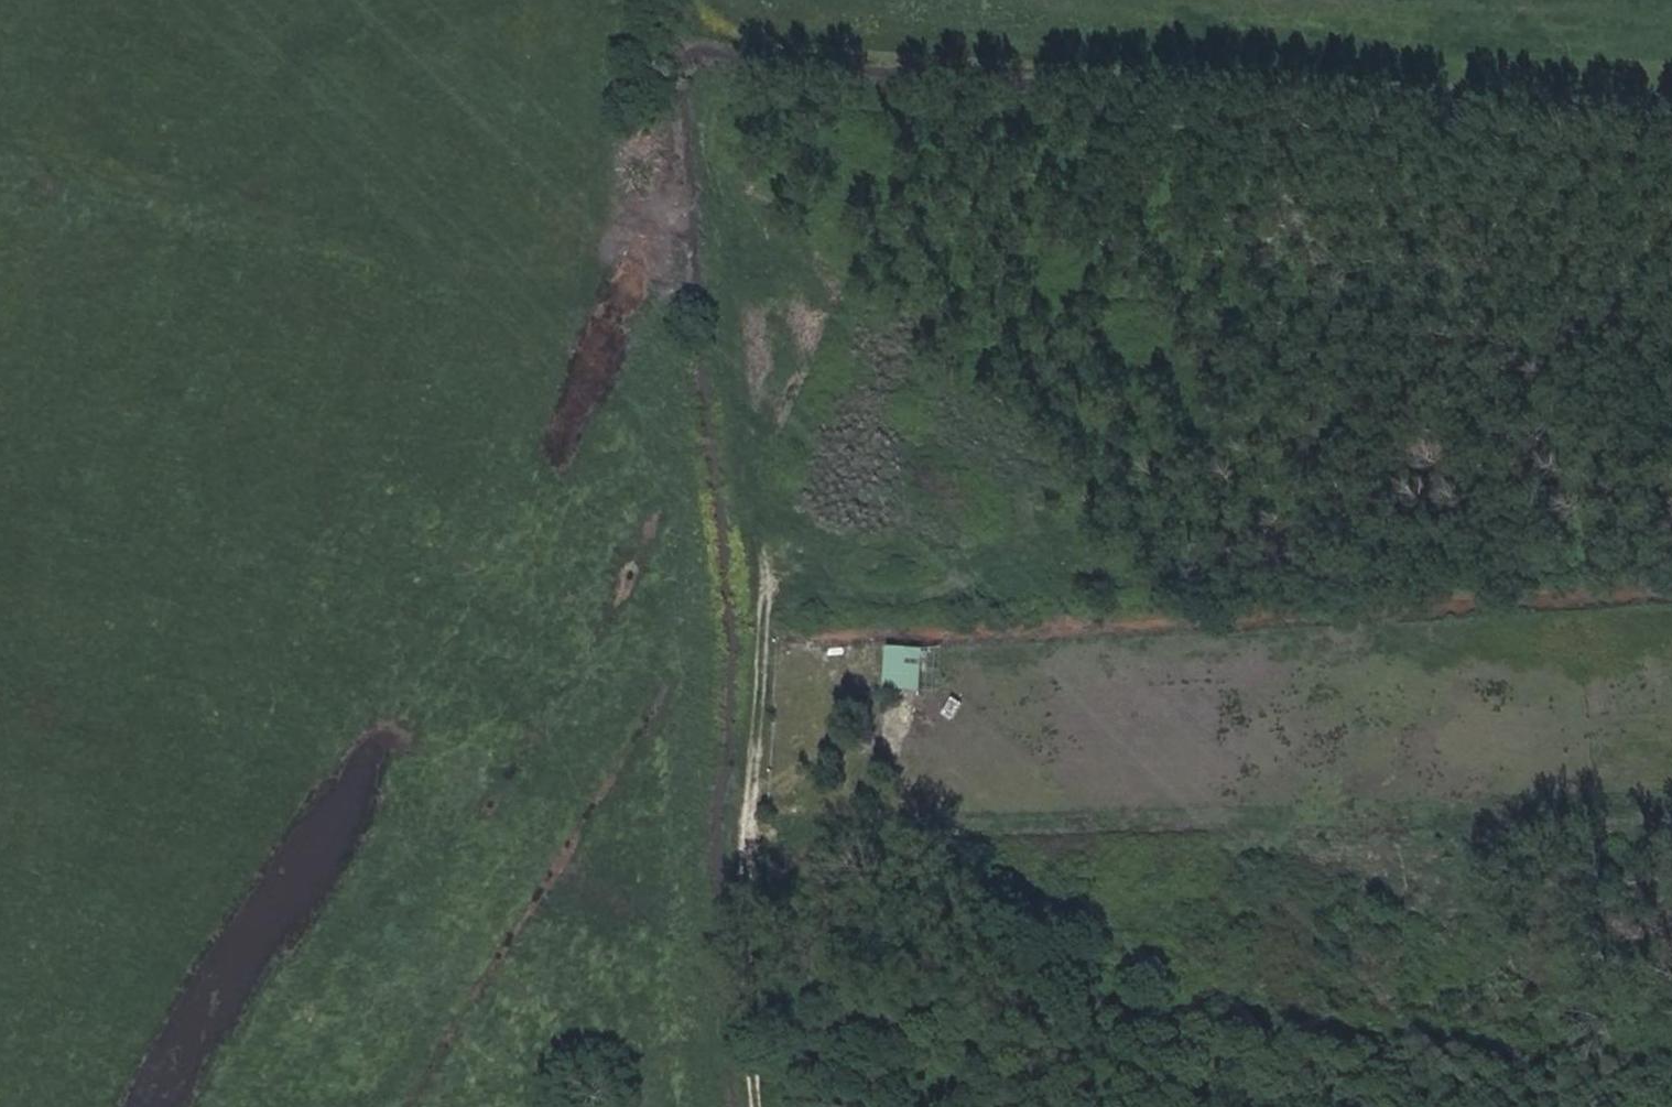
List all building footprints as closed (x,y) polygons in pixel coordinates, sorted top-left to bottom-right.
[(885,687),(923,689),(925,645),(888,642),(885,687)]
